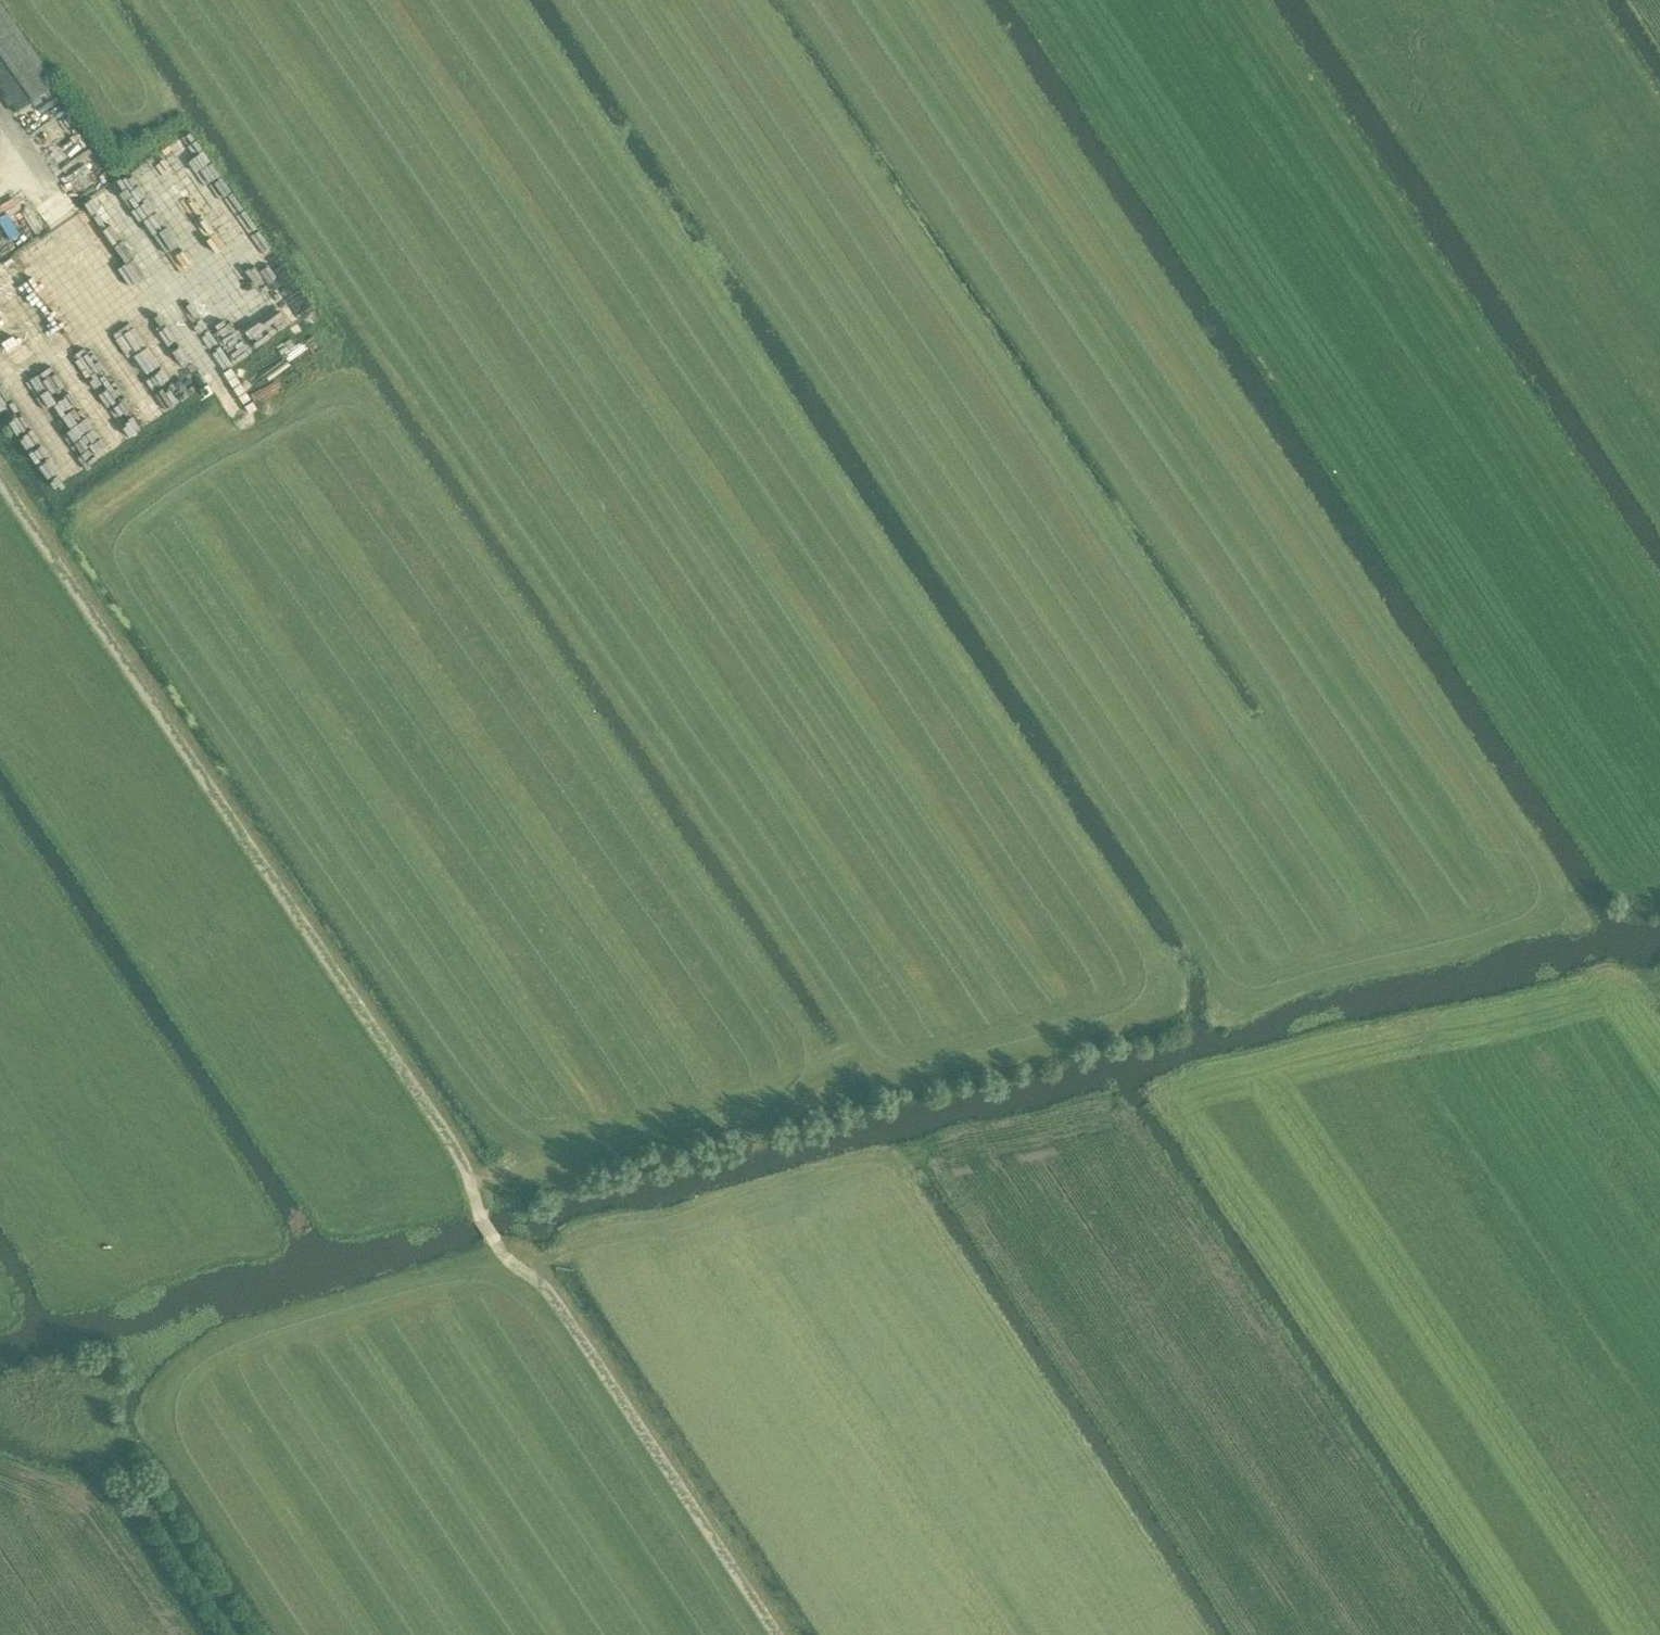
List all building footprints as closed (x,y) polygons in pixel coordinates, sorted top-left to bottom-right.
[(0,6),(0,95),(14,115),(55,86),(0,6)]
